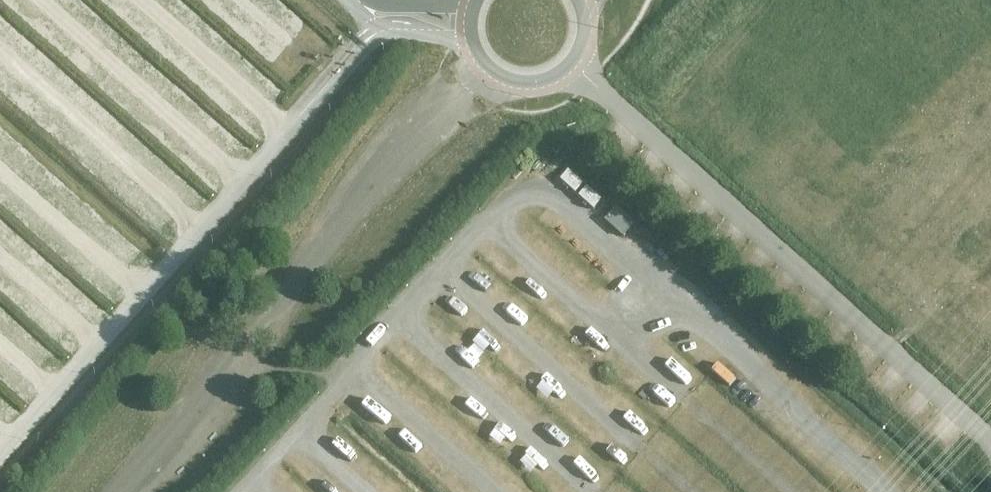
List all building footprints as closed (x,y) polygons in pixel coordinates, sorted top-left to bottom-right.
[(619,207),(608,218),(624,234),(635,223),(619,207)] [(712,372),(729,387),(736,379),(718,363),(712,372)]
